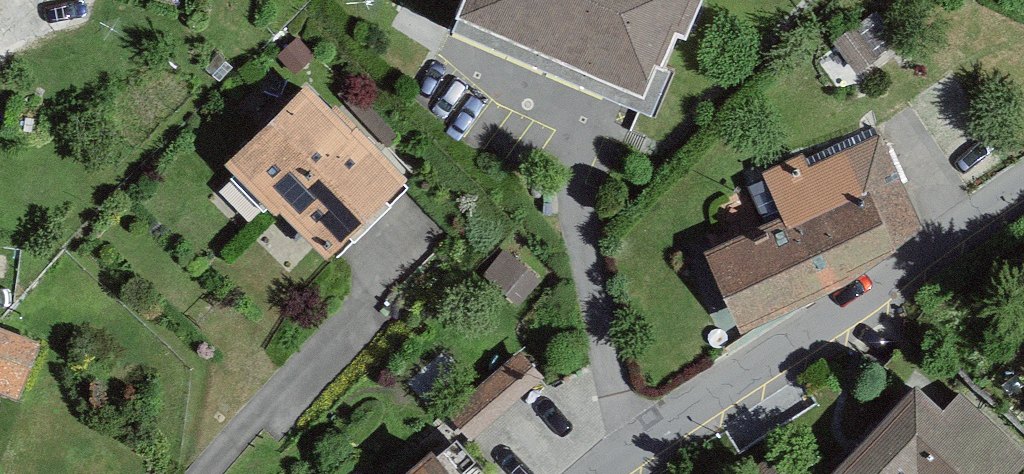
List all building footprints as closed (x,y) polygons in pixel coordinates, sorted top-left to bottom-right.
[(466,21),(645,95),(658,64),(667,68),(682,31),(691,35),(706,0),(475,0),(466,21)] [(838,36),(859,68),(892,40),(869,9),(838,36)] [(404,182),(306,91),(237,165),(335,256),(404,182)] [(880,142),(763,193),(781,235),(720,262),(747,324),(925,245),(880,142)] [(484,262),(516,302),(532,277),(502,243),(484,262)] [(20,397),(37,348),(0,335),(0,390),(20,397)] [(448,410),(473,435),(538,375),(512,351),(448,410)] [(916,405),(853,473),(1019,473),(1023,469),(1023,466),(968,415),(949,435),(916,405)] [(800,465),(782,445),(747,473),(792,473),(800,465)]
